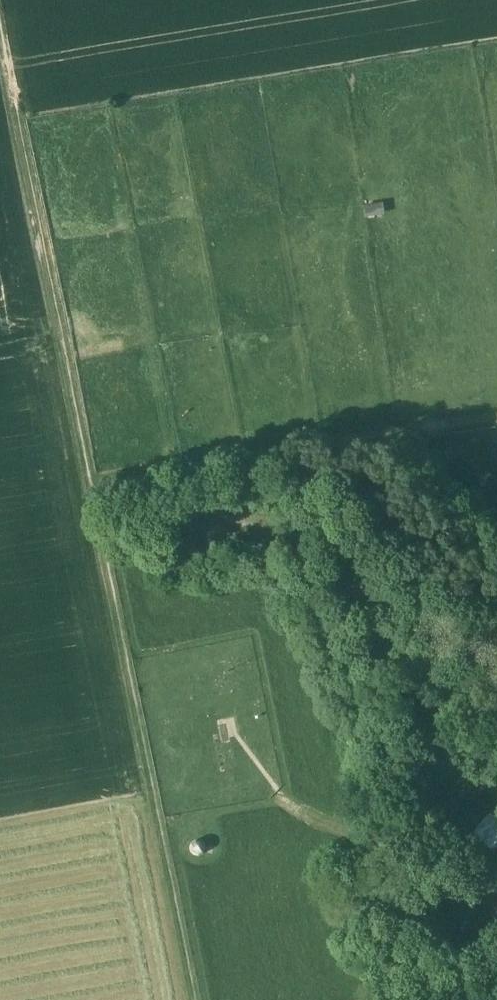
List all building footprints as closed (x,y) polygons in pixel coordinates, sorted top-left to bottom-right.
[(495,813),(490,814),(477,830),(477,834),(493,847),(496,847),(496,815),(495,813)] [(206,851),(206,848),(206,845),(204,843),(201,841),(198,840),(196,841),(193,843),(191,845),(191,848),(192,851),(193,854),(196,855),(199,856),(202,855),(204,854),(206,851)]
